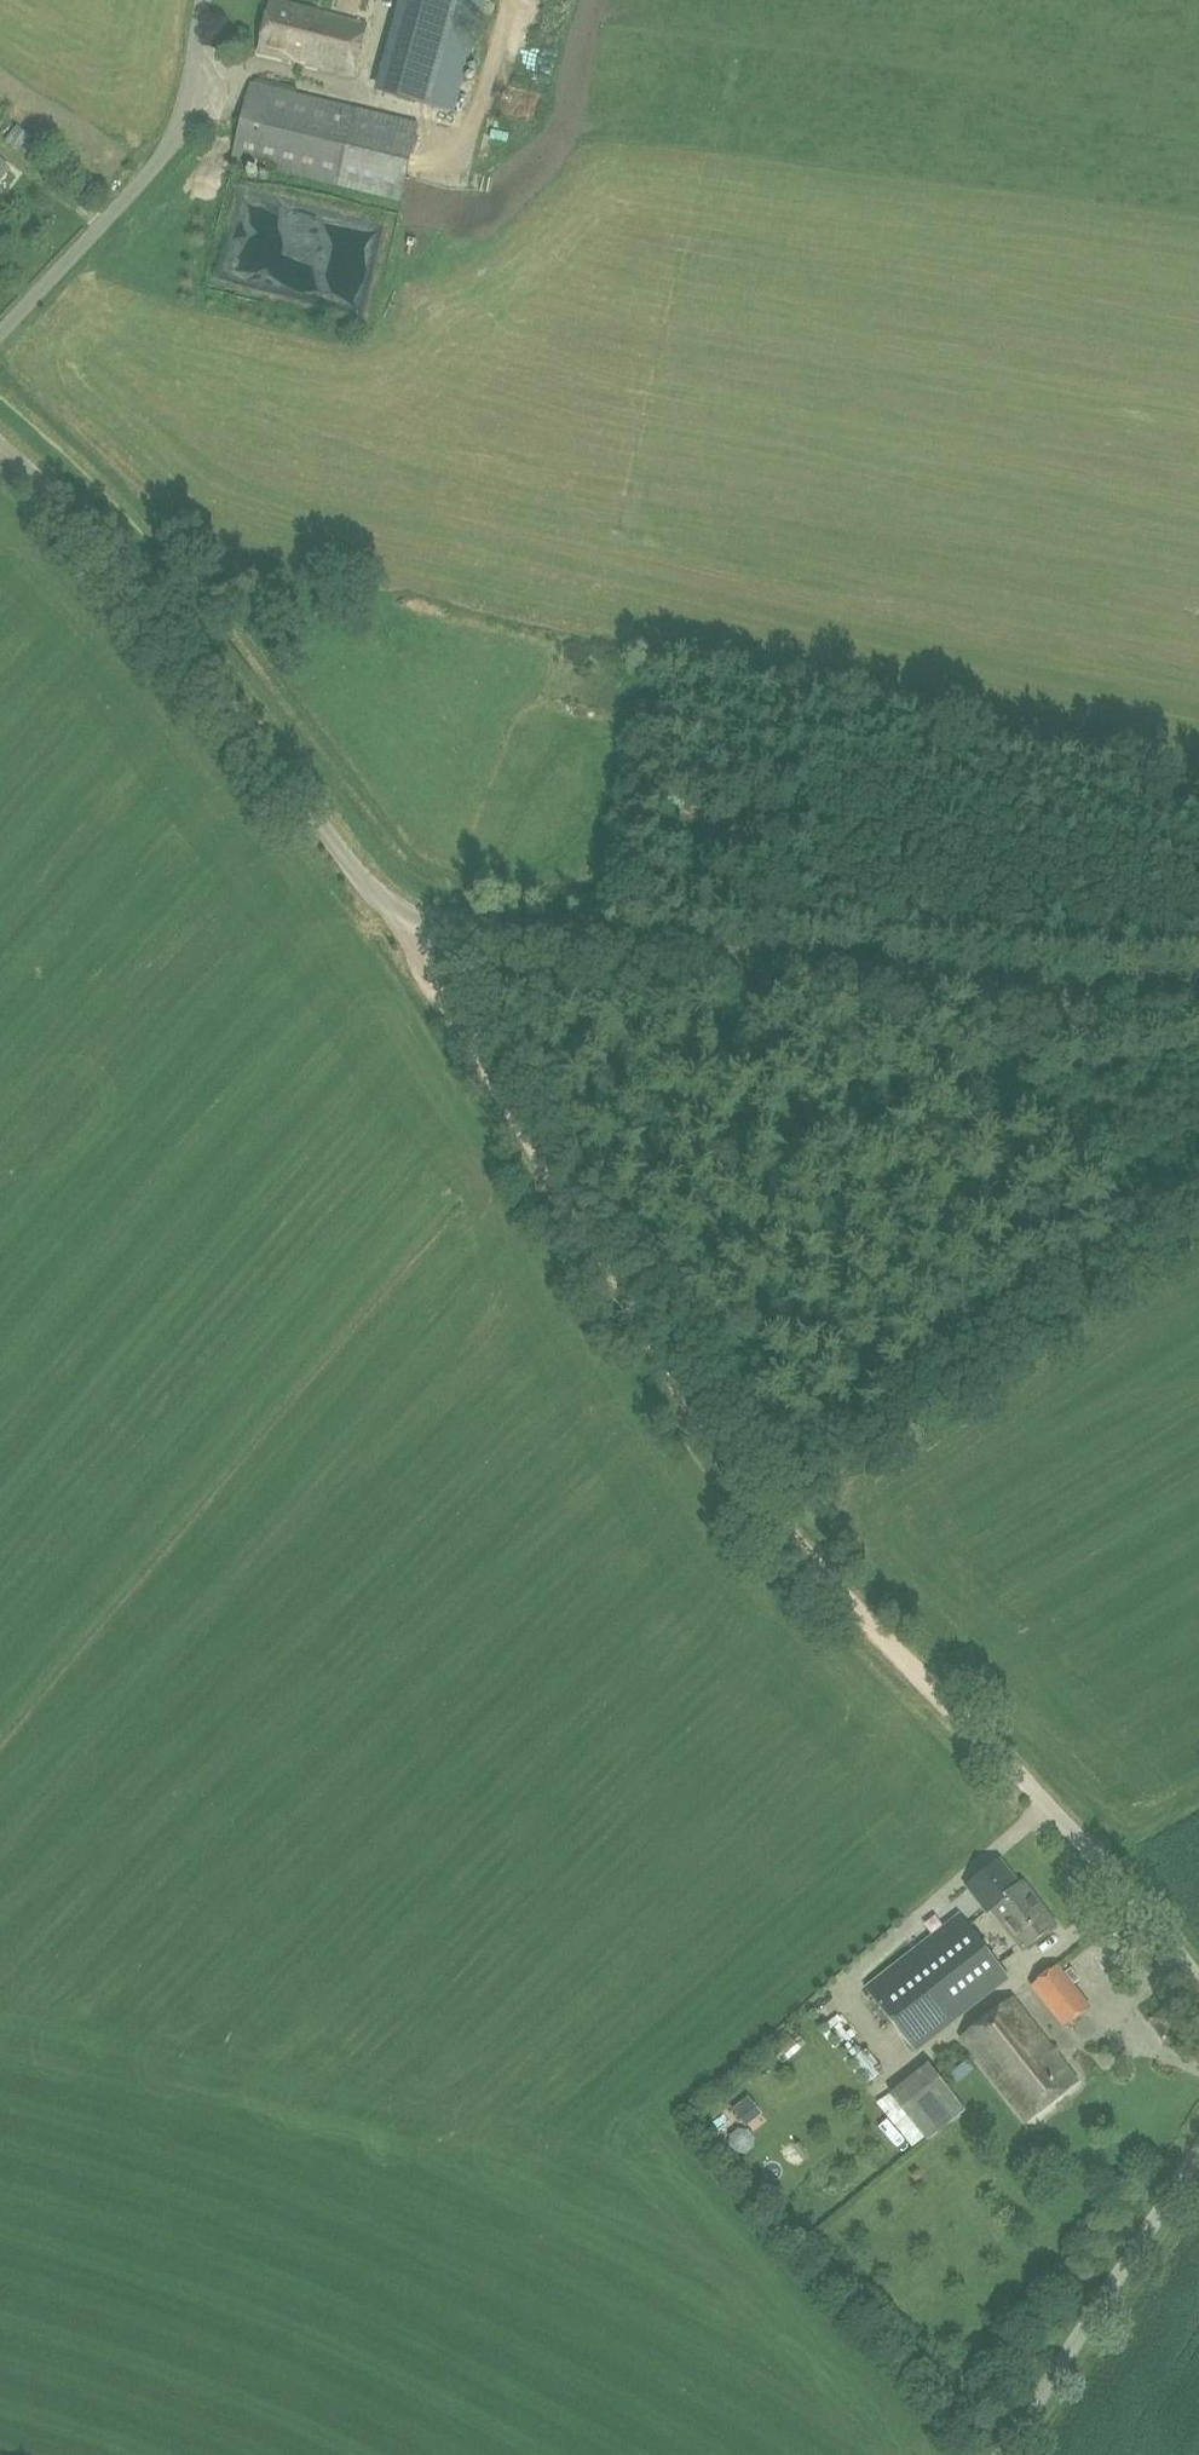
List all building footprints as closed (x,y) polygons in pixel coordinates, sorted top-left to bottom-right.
[(384,92),(454,112),(486,0),(410,0),(384,92)] [(366,24),(309,10),(271,1),(259,53),(353,76),(366,24)] [(234,159),(402,200),(421,124),(252,84),(234,159)] [(1049,1914),(1042,1905),(1024,1882),(993,1907),(1025,1949),(1054,1927),(1046,1916),(1049,1914)] [(963,1913),(982,1926),(992,1912),(974,1899),(963,1913)] [(866,1987),(905,2039),(914,2052),(1010,1980),(962,1915),(866,1987)] [(1091,2006),(1059,1965),(1034,1984),(1066,2025),(1091,2006)] [(1080,2083),(1045,2039),(1014,1999),(963,2040),(1029,2123),(1080,2083)] [(967,2110),(930,2063),(891,2094),(929,2140),(967,2110)]
